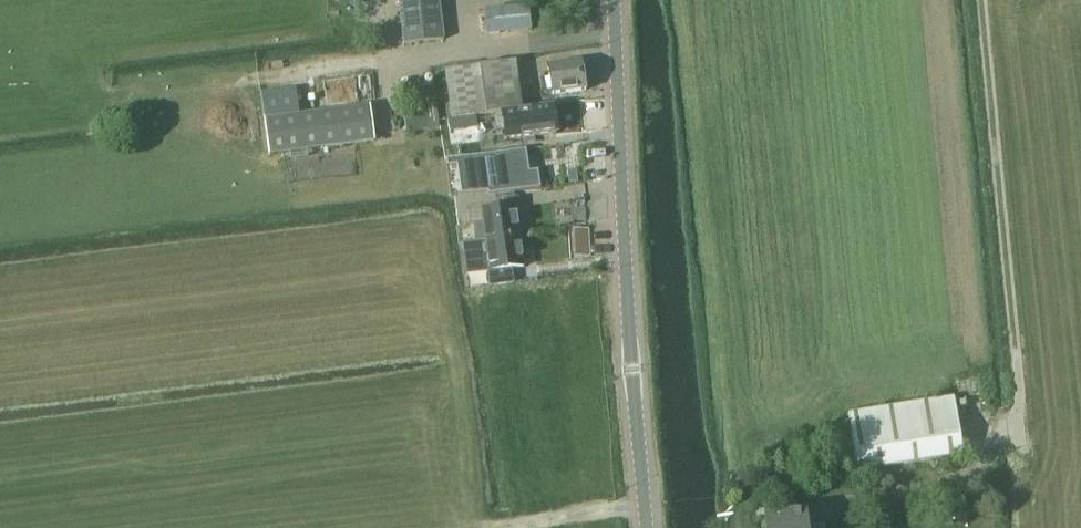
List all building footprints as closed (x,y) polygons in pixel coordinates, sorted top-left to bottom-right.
[(444,39),(440,0),(401,0),(405,43),(444,39)] [(512,7),(485,10),(487,34),(533,29),(530,6),(526,6),(526,0),(512,0),(512,7)] [(454,118),(477,114),(521,107),(514,60),(447,70),(454,118)] [(554,94),(585,89),(581,60),(549,65),(554,94)] [(432,105),(409,105),(409,125),(432,125),(432,105)] [(313,113),(265,120),(270,155),(318,148),(375,140),(370,106),(313,113)] [(507,141),(557,133),(553,107),(503,114),(507,141)] [(458,158),(446,160),(451,198),(456,198),(488,193),(488,196),(513,192),(538,189),(536,171),(527,172),(524,149),(458,158)] [(571,175),(551,178),(552,186),(572,184),(571,175)] [(488,193),(456,198),(460,226),(478,223),(480,241),(520,236),(515,203),(513,192),(488,196),(488,193)] [(589,229),(574,229),(575,257),(590,257),(589,229)] [(524,265),(520,236),(480,241),(480,242),(464,244),(468,274),(488,271),(490,285),(513,283),(511,267),(524,265)] [(858,469),(963,453),(955,401),(850,417),(858,469)] [(804,511),(781,513),(780,506),(765,508),(767,527),(806,527),(804,511)]
